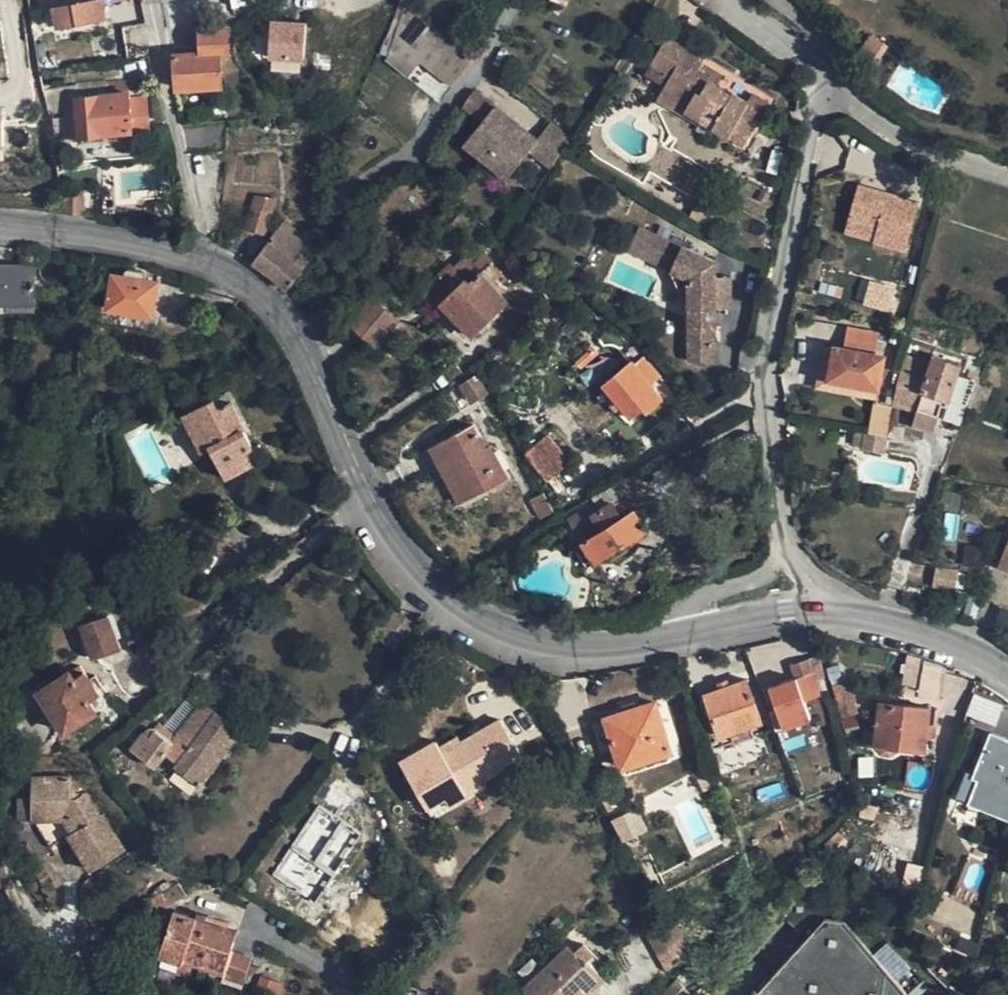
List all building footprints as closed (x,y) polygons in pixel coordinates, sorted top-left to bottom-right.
[(103,0),(84,0),(70,2),(54,5),(57,26),(106,17),(104,2),(103,0)] [(164,28),(211,18),(211,15),(233,14),(232,5),(240,4),(240,1),(246,0),(160,0),(164,28)] [(269,18),(265,58),(302,61),(306,22),(269,18)] [(384,64),(412,76),(416,67),(454,84),(469,51),(403,22),(384,64)] [(226,29),(200,31),(201,53),(176,54),(177,87),(221,85),(218,53),(228,52),(226,29)] [(870,35),(863,46),(876,55),(879,57),(887,46),(870,35)] [(651,64),(669,76),(672,72),(684,80),(672,99),(684,107),(681,111),(711,129),(742,148),(767,108),(752,99),(748,105),(732,95),(729,101),(717,93),(707,88),(715,75),(700,66),(704,59),(688,49),(687,51),(667,39),(651,64)] [(876,55),(863,46),(859,52),(872,61),(876,55)] [(708,134),(711,129),(681,111),(684,107),(672,99),(684,80),(672,72),(669,76),(655,100),(708,134)] [(724,81),(715,75),(707,88),(717,93),(724,81)] [(43,90),(47,113),(66,109),(66,104),(76,102),(80,134),(149,127),(146,96),(128,98),(127,93),(137,92),(136,78),(88,83),(43,90)] [(472,91),(462,107),(481,121),(493,107),(472,91)] [(550,169),(561,152),(540,134),(536,139),(493,107),(481,121),(464,143),(507,177),(528,152),(550,169)] [(569,138),(549,123),(540,134),(561,152),(564,147),(569,138)] [(64,212),(81,215),(81,189),(64,186),(64,212)] [(918,204),(858,187),(849,218),(878,226),(874,241),(906,249),(918,204)] [(466,208),(454,197),(445,208),(456,218),(466,208)] [(273,200),(255,199),(246,229),(264,233),(273,200)] [(878,226),(849,218),(845,233),(874,241),(878,226)] [(706,309),(709,277),(711,261),(639,221),(627,244),(670,269),(681,276),(683,278),(684,280),(684,283),(683,300),(678,351),(679,354),(681,356),(683,358),(705,361),(707,342),(703,341),(706,309)] [(269,275),(285,290),(305,266),(297,259),(302,254),(306,249),(303,238),(283,222),(274,232),(260,251),(252,263),(258,267),(269,275)] [(360,244),(364,233),(356,229),(352,241),(360,244)] [(308,260),(302,254),(297,259),(305,266),(306,265),(308,260)] [(467,256),(453,268),(467,283),(487,263),(481,257),(474,263),(467,256)] [(0,264),(0,300),(34,301),(34,263),(0,264)] [(457,321),(468,333),(471,335),(506,302),(489,284),(499,275),(487,263),(467,283),(453,268),(449,265),(420,293),(451,325),(457,321)] [(670,269),(683,300),(684,283),(684,280),(683,278),(681,276),(670,269)] [(152,314),(157,282),(114,275),(108,307),(152,314)] [(717,278),(709,277),(706,309),(715,310),(717,278)] [(892,312),(897,286),(867,281),(862,306),(892,312)] [(396,322),(371,299),(349,324),(373,345),(396,322)] [(462,337),(468,333),(457,321),(451,325),(462,337)] [(844,348),(834,346),(829,379),(878,388),(884,356),(875,353),(878,333),(847,328),(844,348)] [(876,395),(878,388),(829,379),(834,346),(827,345),(820,386),(876,395)] [(930,363),(905,352),(894,399),(920,408),(916,421),(932,427),(943,395),(949,399),(960,366),(933,357),(930,363)] [(643,356),(637,361),(654,381),(659,376),(643,356)] [(654,381),(637,361),(633,365),(630,363),(602,386),(629,417),(641,407),(646,413),(662,398),(650,385),(654,381)] [(487,393),(476,376),(461,386),(471,402),(487,393)] [(967,408),(976,385),(971,382),(961,406),(967,408)] [(204,404),(191,411),(197,420),(210,448),(225,478),(259,460),(230,404),(219,409),(214,399),(204,404)] [(887,452),(889,404),(868,403),(866,451),(887,452)] [(210,448),(191,411),(183,414),(201,452),(210,448)] [(437,475),(441,473),(448,469),(465,500),(507,477),(490,446),(485,449),(472,425),(425,451),(437,475)] [(555,480),(572,465),(549,438),(533,452),(555,480)] [(458,504),(465,500),(448,469),(441,473),(458,504)] [(629,473),(589,497),(598,510),(580,522),(572,528),(595,563),(647,530),(639,518),(634,511),(641,506),(646,503),(629,473)] [(553,511),(542,494),(529,501),(539,518),(553,511)] [(645,514),(641,506),(634,511),(639,518),(645,514)] [(575,514),(567,520),(572,528),(580,522),(575,514)] [(999,565),(1007,569),(1007,541),(999,565)] [(83,623),(94,655),(119,647),(108,615),(97,619),(83,623)] [(818,656),(808,659),(819,691),(828,687),(818,656)] [(819,691),(808,659),(790,665),(791,668),(780,672),(783,682),(770,688),(777,708),(819,693),(819,691)] [(39,689),(65,730),(96,712),(88,699),(97,691),(85,673),(75,679),(71,669),(39,689)] [(719,683),(721,689),(730,686),(728,680),(719,683)] [(746,681),(730,686),(721,689),(706,694),(720,734),(731,730),(749,724),(760,722),(746,681)] [(857,713),(850,684),(832,688),(840,717),(857,713)] [(992,723),(998,705),(974,697),(968,715),(992,723)] [(199,786),(224,751),(218,747),(227,735),(235,725),(202,701),(178,734),(161,722),(155,729),(145,730),(132,749),(155,766),(165,754),(179,765),(176,769),(199,786)] [(671,751),(655,703),(605,718),(621,767),(671,751)] [(824,711),(821,703),(802,710),(805,718),(824,711)] [(876,733),(874,745),(880,752),(891,754),(898,747),(923,750),(925,735),(927,725),(928,710),(879,704),(876,733)] [(463,787),(478,778),(520,753),(500,719),(442,753),(437,743),(401,763),(431,814),(467,794),(463,787)] [(753,735),(749,724),(731,730),(735,741),(753,735)] [(934,726),(927,725),(925,735),(933,736),(934,726)] [(861,743),(874,745),(876,733),(863,731),(861,743)] [(990,734),(974,776),(979,778),(978,783),(1006,794),(999,813),(1007,816),(1007,741),(990,734)] [(233,740),(227,735),(218,747),(224,751),(233,740)] [(571,754),(563,741),(556,745),(562,758),(571,754)] [(32,777),(32,800),(48,800),(48,819),(62,820),(65,821),(71,819),(77,829),(71,832),(68,834),(91,870),(125,850),(104,814),(99,816),(85,792),(79,795),(68,776),(32,777)] [(483,785),(478,778),(463,787),(467,794),(483,785)] [(970,801),(999,813),(1006,794),(978,783),(970,801)] [(32,818),(48,819),(48,800),(32,800),(32,818)] [(315,901),(358,830),(316,804),(273,875),(315,901)] [(620,840),(645,832),(641,821),(631,824),(628,817),(614,821),(620,840)] [(65,821),(71,832),(77,829),(71,819),(65,821)] [(161,954),(224,975),(222,979),(242,986),(251,957),(231,950),(237,932),(173,912),(161,954)] [(836,922),(817,919),(750,994),(903,994),(836,922)] [(691,956),(678,922),(648,934),(661,967),(691,956)] [(524,987),(531,994),(576,994),(582,990),(585,994),(601,979),(585,962),(592,955),(583,946),(576,950),(571,944),(524,987)] [(676,981),(662,994),(687,994),(689,993),(676,981)] [(524,987),(517,993),(519,994),(531,994),(524,987)]
